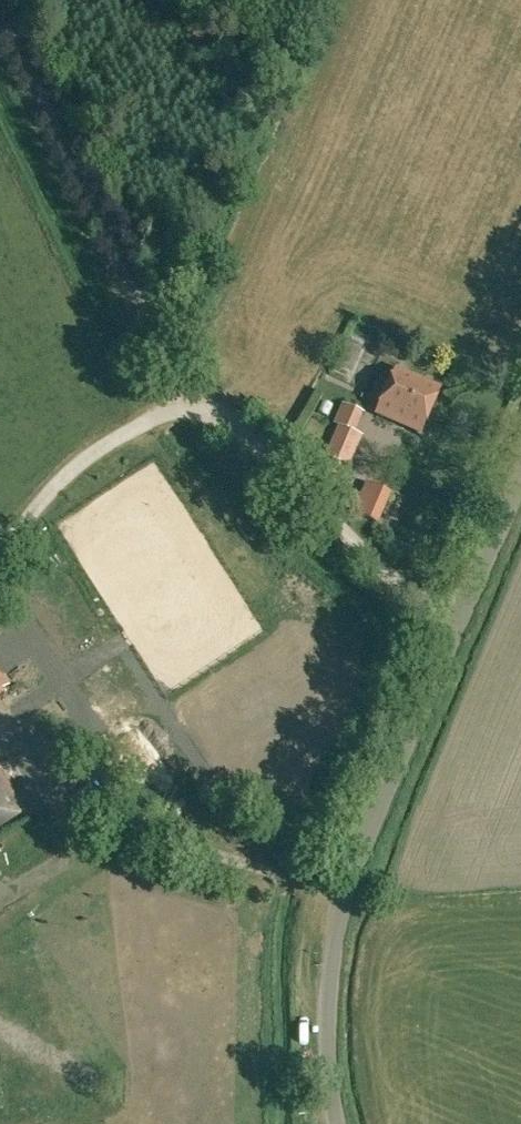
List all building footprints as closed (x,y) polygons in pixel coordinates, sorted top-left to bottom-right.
[(421,433),(440,389),(396,369),(376,413),(421,433)] [(346,465),(348,466),(361,435),(341,426),(327,459),(321,456),(315,469),(339,479),(346,465)] [(384,492),(368,485),(355,514),(372,521),(384,492)] [(8,684),(0,674),(0,691),(8,684)] [(25,811),(8,784),(6,786),(0,777),(0,828),(25,811)]
